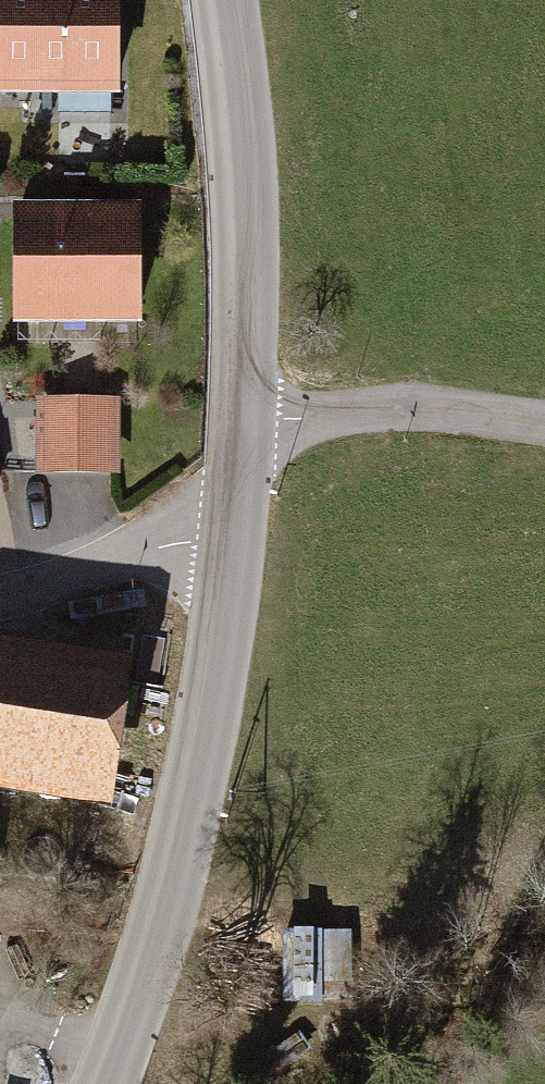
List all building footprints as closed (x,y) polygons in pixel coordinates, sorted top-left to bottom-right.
[(124,103),(124,0),(0,0),(0,103),(124,103)] [(145,210),(16,210),(16,333),(146,332),(145,210)] [(122,401),(37,401),(37,479),(115,479),(121,479),(122,401)] [(0,632),(0,785),(110,802),(133,653),(0,632)] [(339,1006),(340,943),(301,942),(300,1005),(339,1006)]
